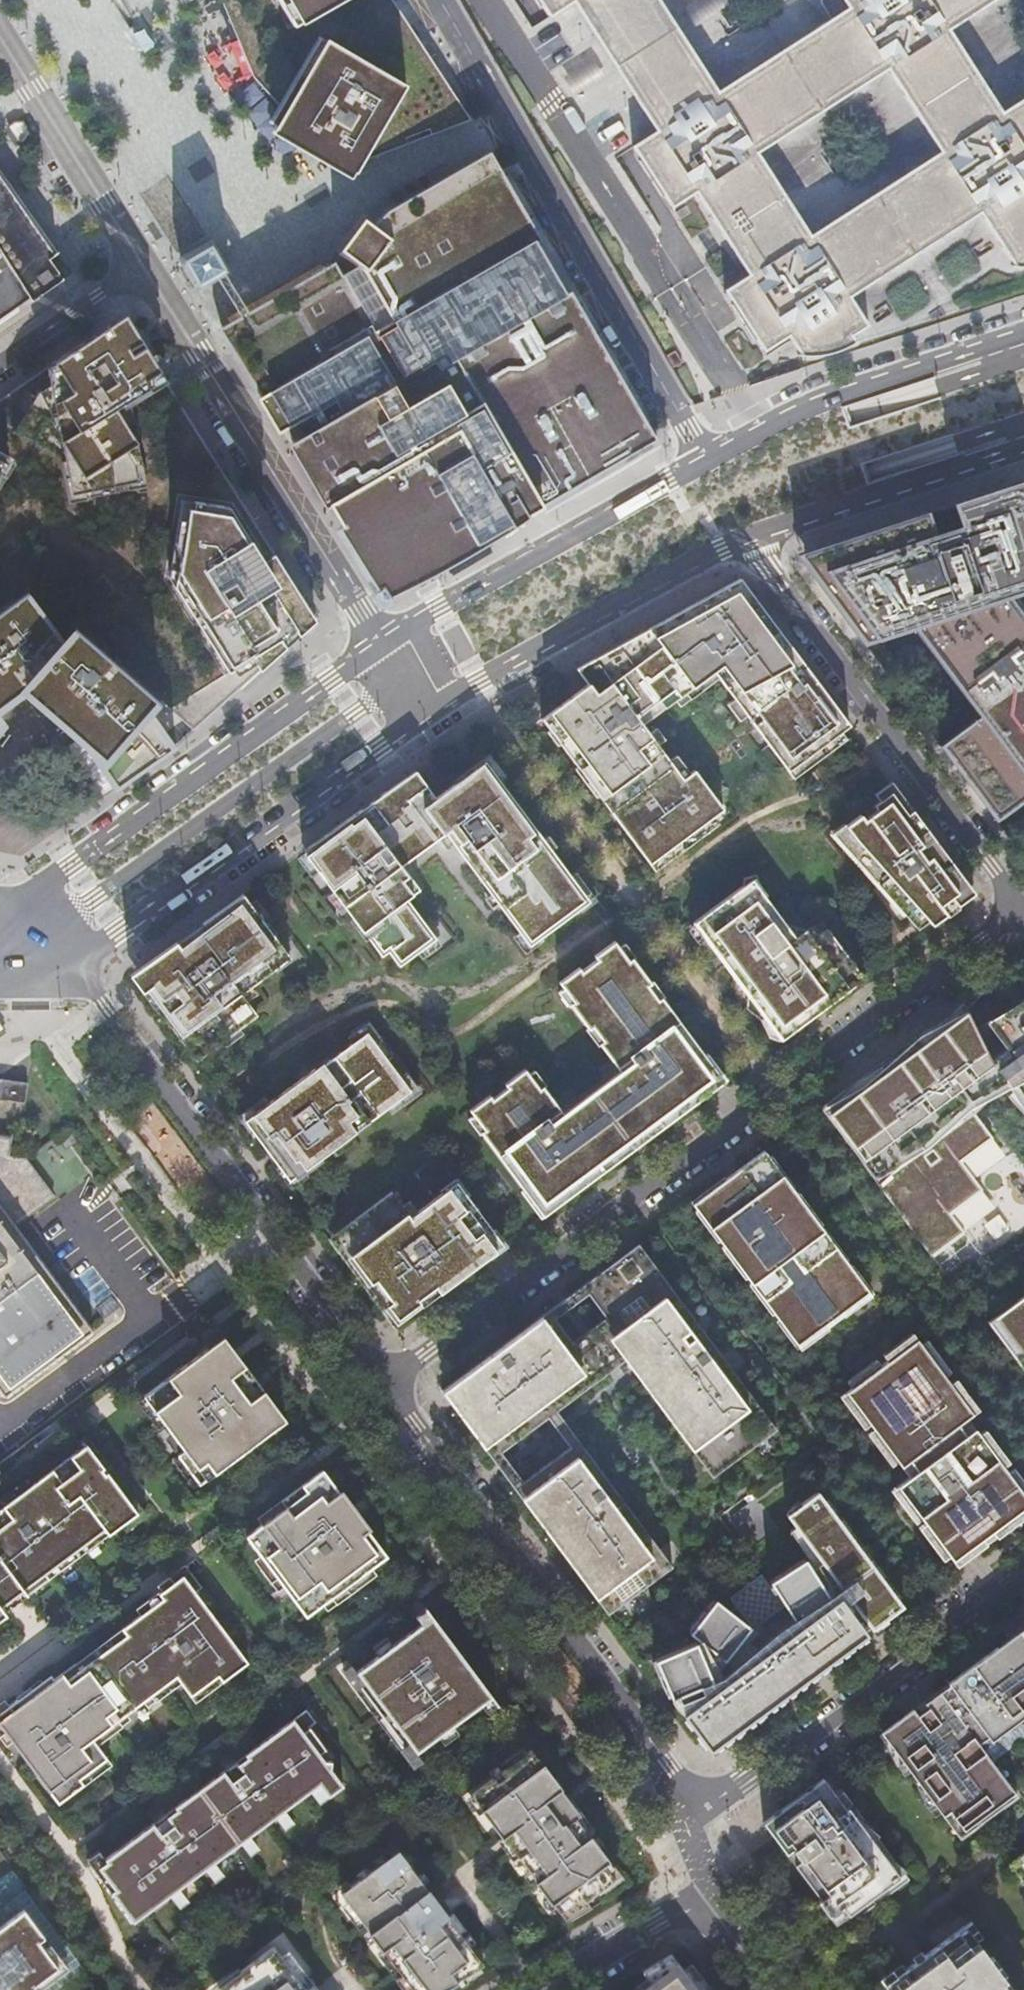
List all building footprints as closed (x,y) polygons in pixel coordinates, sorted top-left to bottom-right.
[(391,0),(220,0),(222,3),(253,77),(278,105),(268,122),(274,126),(271,133),(350,178),(361,160),(385,151),(469,120),(391,0)] [(549,18),(573,3),(611,62),(615,66),(677,27),(676,25),(660,0),(537,0),(549,18)] [(830,18),(718,91),(677,27),(615,66),(656,131),(632,146),(640,159),(638,160),(662,197),(664,196),(672,209),(696,194),(748,274),(724,290),(732,303),(730,304),(754,341),(756,340),(764,353),(787,337),(800,356),(808,357),(831,354),(845,349),(856,342),(852,336),(869,326),(849,298),(980,215),(1013,266),(1023,266),(1023,97),(1002,111),(950,30),(997,0),(820,0),(819,2),(830,18)] [(682,9),(688,18),(694,27),(737,0),(696,0),(682,9)] [(592,59),(563,78),(570,88),(575,96),(604,78),(598,69),(592,59)] [(331,251),(223,333),(390,594),(653,441),(488,154),(388,200),(374,215),(363,209),(340,240),(359,254),(338,266),(331,251)] [(30,298),(31,300),(32,301),(64,279),(50,258),(55,255),(0,176),(0,319),(30,298)] [(194,288),(230,274),(215,239),(180,254),(194,288)] [(314,622),(208,448),(157,367),(125,314),(98,333),(46,369),(0,399),(0,555),(26,590),(0,609),(0,706),(24,688),(74,731),(88,743),(118,787),(175,747),(144,711),(157,698),(193,731),(211,714),(261,671),(314,622)] [(1006,593),(1023,588),(1023,503),(1017,482),(799,556),(860,640),(912,625),(974,709),(933,739),(991,815),(1023,792),(1023,617),(1006,593)] [(541,719),(650,864),(724,809),(695,770),(683,778),(642,724),(714,671),(792,777),(813,761),(809,756),(849,725),(801,658),(740,578),(577,668),(588,684),(541,719)] [(307,851),(400,966),(442,937),(413,899),(431,884),(416,861),(450,834),(533,942),(594,898),(485,761),(435,798),(415,771),(307,851)] [(941,869),(951,862),(896,788),(874,805),(877,810),(873,814),(869,809),(854,820),(864,834),(853,841),(883,882),(889,877),(899,893),(894,896),(918,928),(928,920),(932,925),(947,914),(940,905),(958,892),(941,869)] [(975,894),(951,862),(941,869),(958,892),(940,905),(947,914),(975,894)] [(819,1010),(863,977),(828,929),(813,940),(805,929),(795,937),(764,895),(761,897),(749,882),(694,922),(780,1038),(803,1022),(800,1018),(816,1006),(819,1010)] [(289,957),(248,902),(146,977),(202,1056),(258,1013),(242,992),(289,957)] [(530,1063),(467,1110),(547,1211),(722,1080),(661,996),(632,957),(628,960),(614,942),(560,984),(624,1066),(565,1113),(530,1063)] [(919,1035),(821,1108),(931,1256),(964,1232),(950,1213),(981,1190),(960,1161),(991,1138),(970,1109),(1001,1090),(1023,1121),(1023,1004),(980,1037),(967,1011),(919,1035)] [(803,1022),(819,1010),(816,1006),(800,1018),(803,1022)] [(314,1068),(244,1120),(289,1180),(411,1090),(366,1032),(315,1070),(314,1068)] [(782,1126),(683,1200),(814,1376),(908,1302),(782,1126)] [(89,1330),(13,1229),(57,1196),(27,1156),(9,1153),(13,1137),(0,1134),(0,1397),(89,1330)] [(391,1192),(337,1233),(395,1312),(435,1284),(440,1291),(503,1245),(456,1182),(409,1217),(391,1192)] [(615,1261),(582,1285),(588,1293),(606,1317),(668,1400),(660,1406),(727,1497),(792,1449),(641,1248),(618,1265),(615,1261)] [(981,1312),(1023,1365),(1023,1284),(981,1312)] [(582,1285),(549,1310),(555,1318),(588,1293),(582,1285)] [(555,1318),(549,1310),(442,1390),(492,1458),(600,1378),(572,1342),(555,1318)] [(572,1342),(600,1378),(625,1359),(660,1406),(668,1400),(606,1317),(572,1342)] [(829,1392),(956,1563),(1023,1515),(1023,1465),(921,1325),(829,1392)] [(200,1485),(287,1421),(224,1337),(144,1396),(184,1450),(178,1455),(200,1485)] [(514,1488),(608,1613),(672,1565),(578,1440),(514,1488)] [(137,1510),(85,1442),(0,1507),(0,1618),(7,1613),(1,1605),(23,1589),(26,1593),(137,1510)] [(307,1615),(387,1556),(328,1475),(247,1535),(307,1615)] [(709,1750),(874,1627),(903,1605),(894,1593),(901,1587),(893,1577),(886,1582),(884,1580),(889,1577),(881,1566),(877,1570),(869,1560),(876,1554),(869,1544),(861,1549),(860,1547),(862,1545),(854,1534),(852,1536),(847,1530),(851,1527),(843,1517),(839,1520),(835,1514),(840,1510),(832,1500),(827,1503),(817,1490),(800,1503),(799,1501),(790,1507),(792,1509),(786,1514),(845,1594),(716,1689),(696,1641),(654,1659),(670,1698),(683,1713),(682,1714),(709,1750)] [(805,1558),(769,1581),(793,1619),(829,1596),(805,1558)] [(730,1597),(753,1629),(784,1605),(761,1574),(730,1597)] [(182,1577),(158,1595),(162,1600),(120,1631),(125,1637),(66,1680),(61,1674),(20,1704),(16,1699),(0,1711),(0,1727),(57,1804),(83,1785),(78,1779),(106,1759),(92,1741),(176,1679),(189,1697),(216,1677),(220,1682),(246,1663),(182,1577)] [(716,1599),(689,1632),(725,1660),(751,1627),(716,1599)] [(411,1755),(491,1696),(429,1612),(350,1672),(411,1755)] [(907,1715),(910,1719),(1023,1635),(1023,1628),(907,1715)] [(910,1719),(907,1715),(881,1734),(909,1772),(916,1767),(960,1827),(1005,1794),(977,1756),(983,1752),(1023,1721),(1023,1635),(910,1719)] [(313,1718),(303,1706),(92,1868),(133,1921),(317,1780),(327,1792),(341,1781),(329,1765),(330,1757),(322,1756),(317,1750),(324,1745),(307,1723),(313,1718)] [(608,1871),(613,1867),(576,1817),(580,1815),(530,1748),(471,1793),(510,1844),(566,1919),(588,1905),(585,1900),(613,1878),(608,1871)] [(983,1752),(977,1756),(1005,1794),(960,1827),(916,1767),(909,1772),(959,1839),(1016,1796),(983,1752)] [(837,1922),(897,1878),(822,1778),(763,1822),(837,1922)] [(482,1962),(443,1910),(398,1850),(341,1892),(414,1989),(438,1989),(482,1962)] [(60,1968),(39,1941),(45,1935),(24,1909),(0,1926),(0,1989),(30,1989),(60,1968)] [(1002,1981),(1005,1979),(965,1925),(884,1984),(888,1989),(1008,1989),(1002,1981)] [(219,1986),(222,1989),(308,1989),(273,1945),(219,1986)] [(671,1954),(642,1971),(653,1985),(646,1989),(698,1989),(671,1954)]
